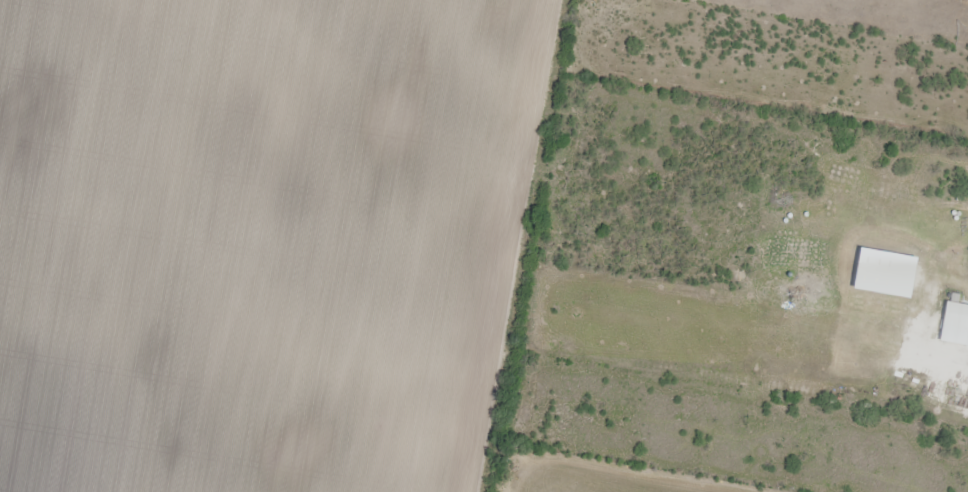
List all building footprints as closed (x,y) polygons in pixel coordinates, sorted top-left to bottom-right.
[(943,304),(938,344),(967,348),(967,307),(943,304)]
